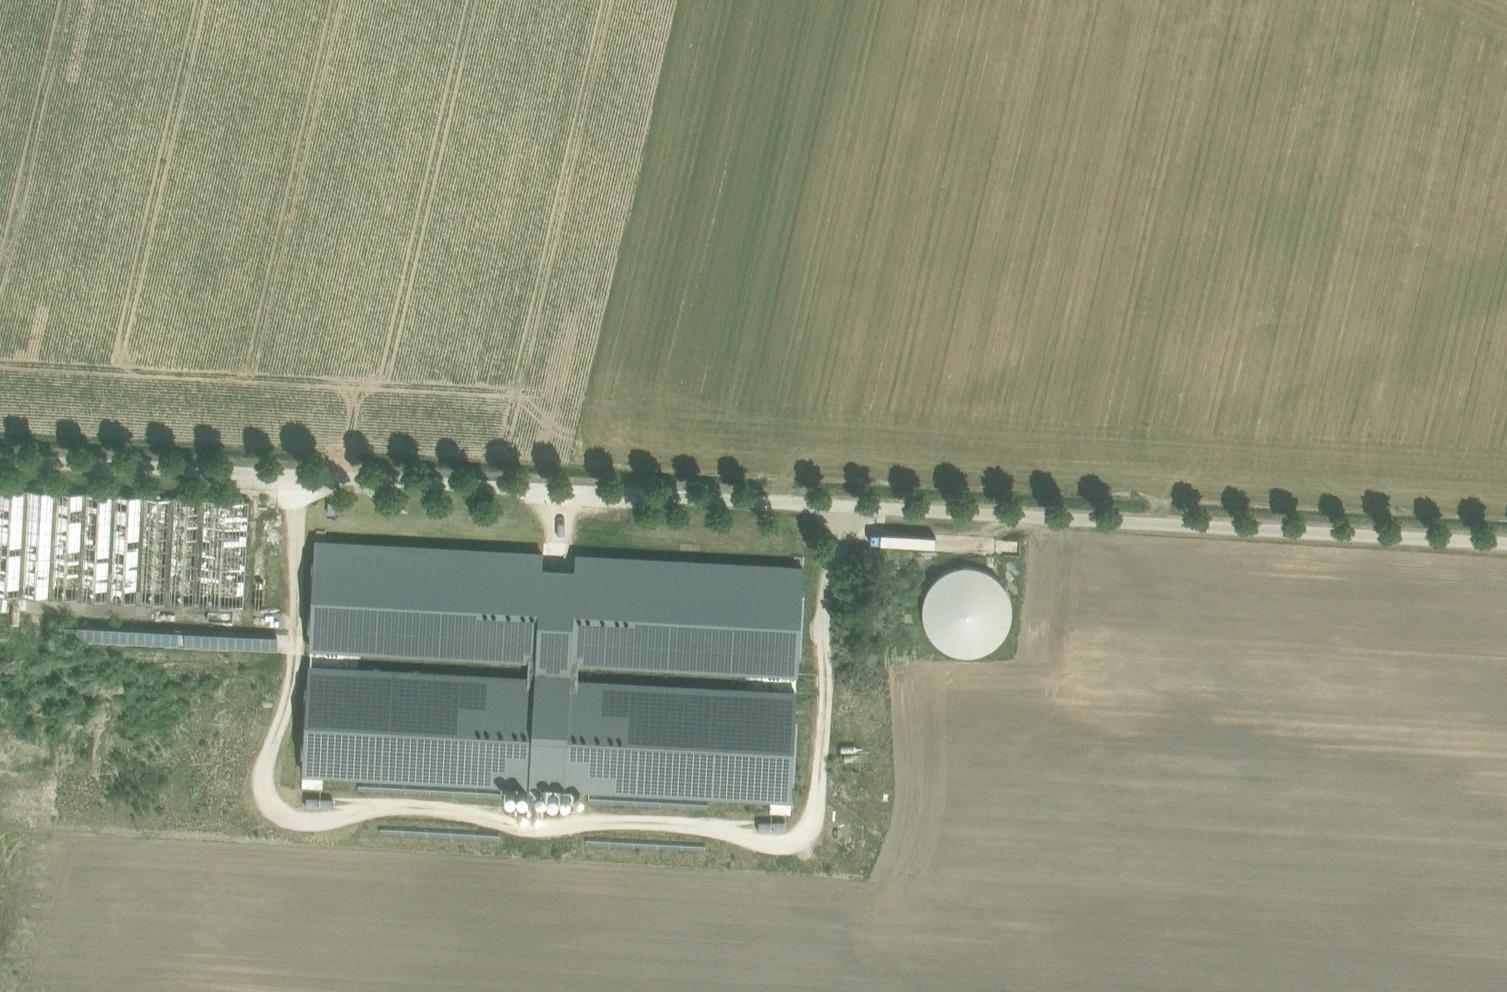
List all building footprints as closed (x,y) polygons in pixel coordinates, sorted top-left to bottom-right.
[(247,521),(248,501),(0,487),(0,594),(242,607),(247,521)] [(309,666),(303,771),(791,797),(797,692),(578,680),(579,660),(798,672),(804,567),(576,555),(571,660),(538,658),(544,553),(316,541),(310,646),(529,658),(528,678),(309,666)] [(1011,612),(1011,610),(1011,606),(1011,604),(1011,602),(1010,598),(1008,594),(1006,589),(1004,586),(1001,582),(998,579),(995,576),(992,573),(988,571),(984,569),(980,568),(975,567),(971,566),(967,566),(962,566),(958,566),(954,568),(950,569),(945,571),(942,573),(938,576),(935,579),(932,582),(929,586),(927,589),(925,593),(924,597),(923,600),(923,601),(922,606),(922,610),(922,612),(922,615),(923,619),(923,621),(924,623),(924,625),(925,627),(927,631),(929,635),(932,639),(935,642),(938,645),(942,648),(945,650),(949,652),(954,653),(958,654),(962,655),(966,655),(971,655),(975,654),(980,653),(984,652),(988,650),(992,648),(995,645),(998,642),(1001,639),(1004,635),(1006,631),(1008,628),(1009,624),(1010,619),(1011,617),(1011,615),(1011,612)] [(307,634),(103,624),(102,642),(306,651),(307,634)]
